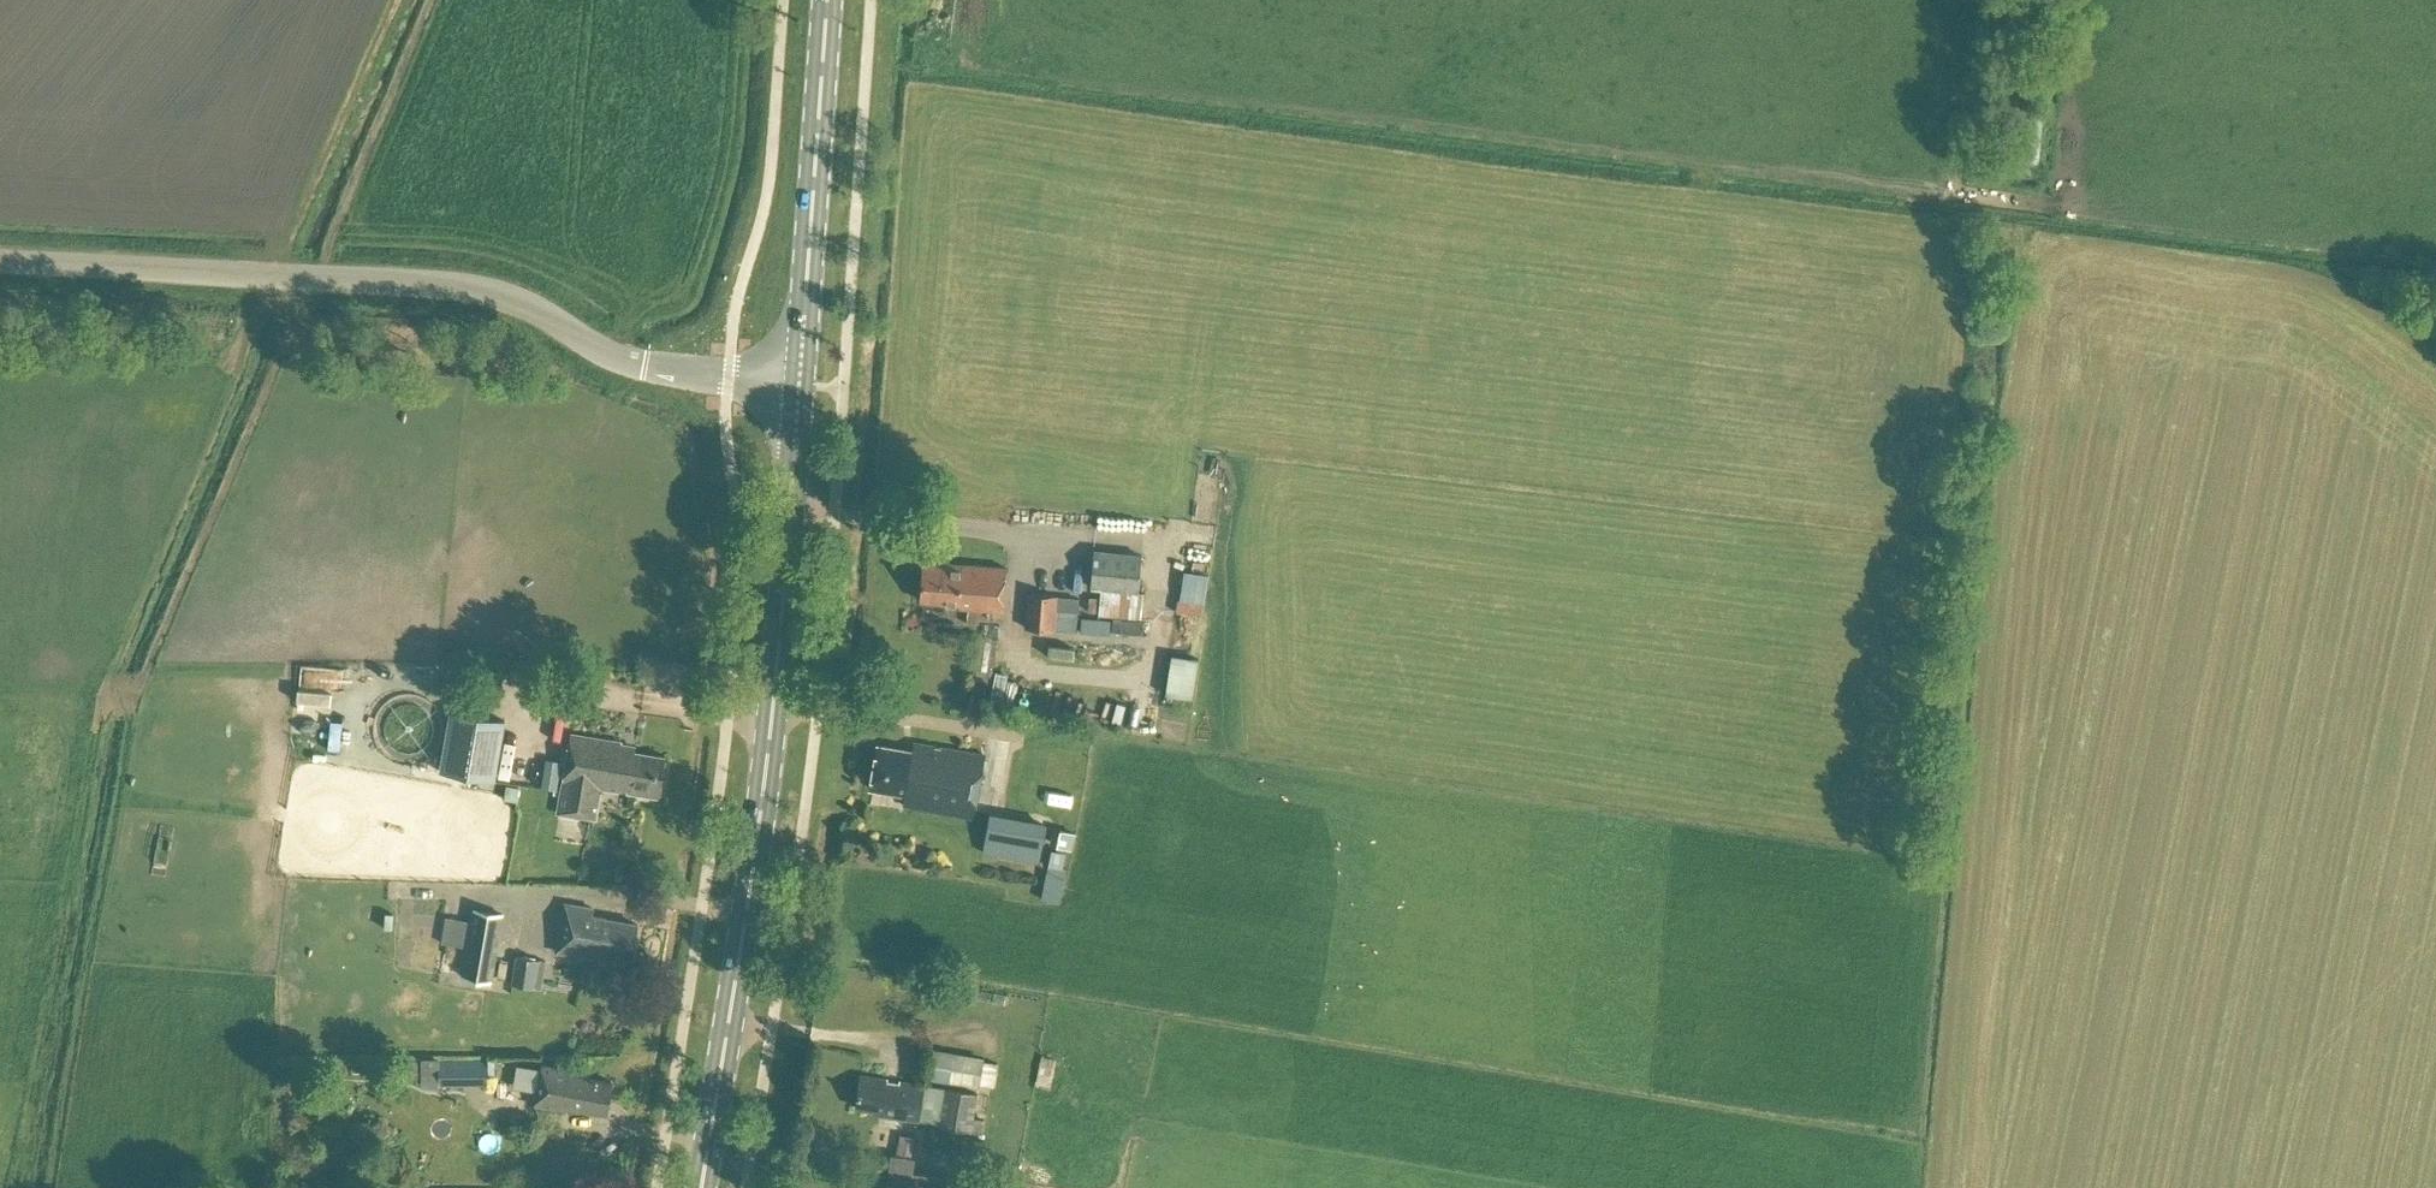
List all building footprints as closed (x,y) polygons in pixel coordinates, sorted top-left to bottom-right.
[(1142,554),(1094,550),(1091,586),(1139,590),(1142,554)] [(962,568),(923,565),(920,600),(959,603),(958,607),(1002,611),(1006,568),(962,564),(962,568)] [(1203,612),(1209,570),(1183,567),(1177,609),(1203,612)] [(1057,596),(1028,594),(1025,627),(1076,631),(1077,608),(1056,607),(1057,596)] [(1110,620),(1081,617),(1080,632),(1109,634),(1110,620)] [(1113,619),(1113,633),(1141,633),(1141,620),(1113,619)] [(1172,650),(1166,691),(1193,695),(1199,654),(1172,650)] [(505,720),(449,712),(440,772),(494,780),(505,720)] [(565,765),(557,813),(595,819),(600,788),(659,797),(666,757),(620,750),(622,742),(571,734),(569,746),(564,745),(561,761),(561,764),(565,765)] [(912,751),(877,745),(870,788),(905,794),(903,805),(972,817),(985,755),(914,742),(912,751)] [(519,787),(507,785),(505,799),(517,801),(519,787)] [(989,815),(983,852),(1040,862),(1046,825),(989,815)] [(1058,845),(1073,847),(1075,833),(1060,830),(1058,845)] [(1066,852),(1052,849),(1042,899),(1059,902),(1065,866),(1064,866),(1066,852)] [(594,909),(565,903),(557,951),(630,964),(638,924),(593,916),(594,909)] [(474,908),(463,971),(492,976),(503,913),(474,908)] [(539,960),(517,956),(512,984),(534,988),(539,960)] [(598,970),(587,968),(585,981),(595,983),(598,970)] [(952,1052),(931,1049),(926,1077),(948,1081),(952,1052)] [(954,1053),(949,1081),(977,1085),(978,1083),(981,1061),(982,1057),(954,1053)] [(422,1057),(422,1083),(487,1083),(487,1059),(439,1058),(440,1058),(422,1057)] [(584,1108),(606,1112),(611,1082),(572,1074),(573,1070),(542,1064),(534,1105),(566,1111),(567,1106),(568,1106),(571,1109),(581,1111),(584,1108)] [(887,1079),(861,1075),(856,1107),(873,1110),(873,1113),(940,1124),(940,1127),(982,1133),(984,1120),(972,1118),(976,1093),(946,1089),(942,1114),(920,1111),(924,1085),(899,1081),(899,1083),(887,1081),(887,1079)] [(914,1137),(900,1134),(896,1154),(910,1157),(914,1137)] [(880,1182),(882,1168),(866,1166),(864,1180),(880,1182)] [(927,1187),(950,1187),(951,1179),(888,1169),(886,1182),(927,1187)]
